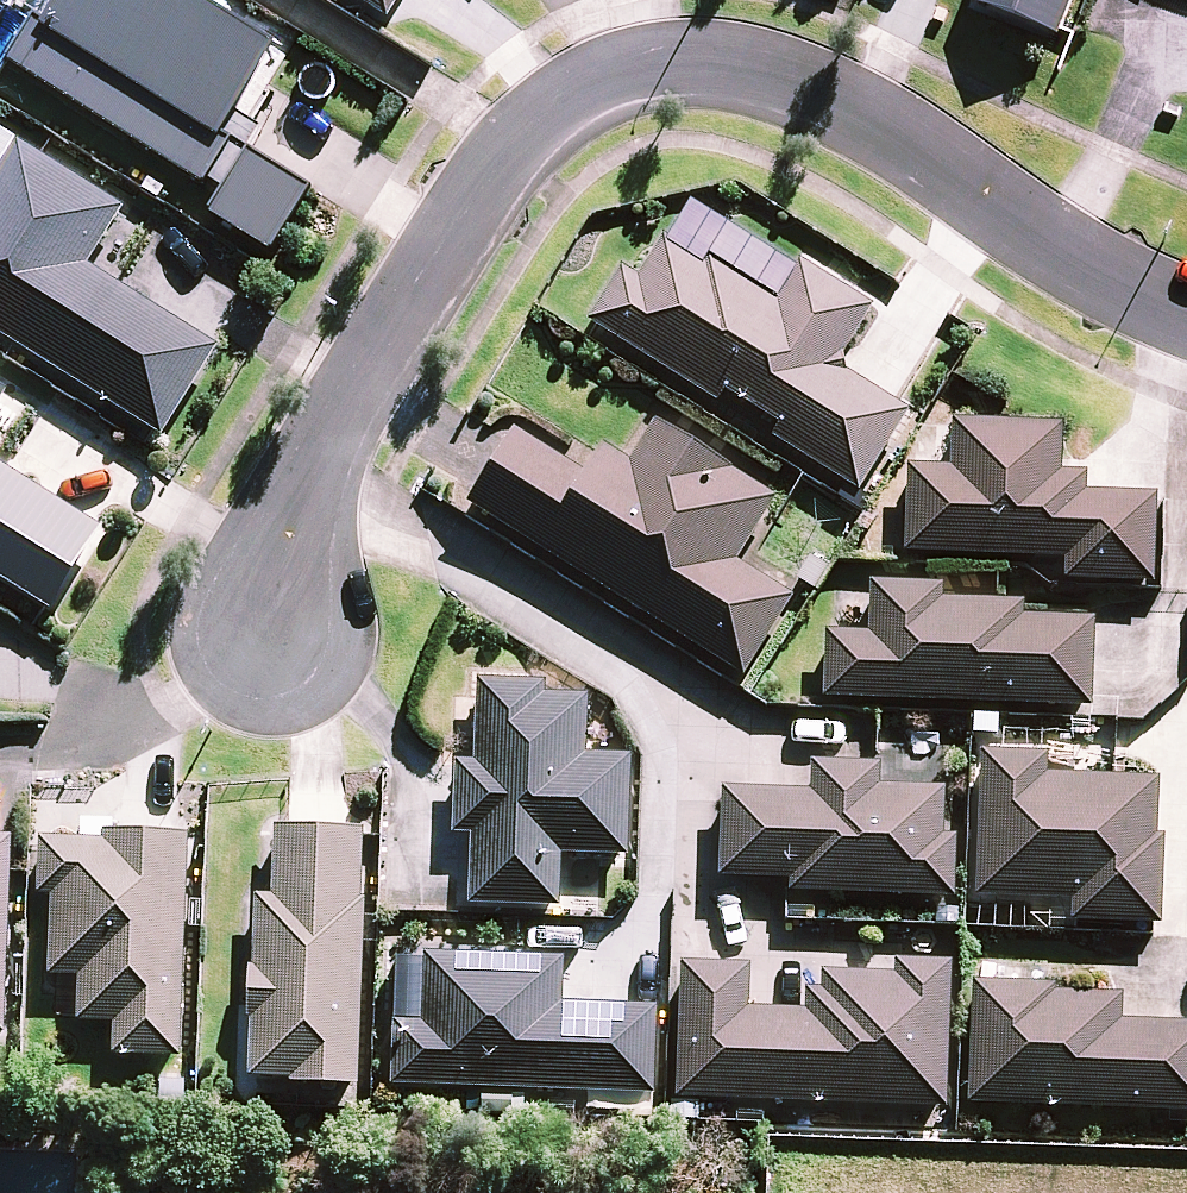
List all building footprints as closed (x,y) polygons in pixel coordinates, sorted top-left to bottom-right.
[(211,196),(215,190),(228,198),(213,221),(279,263),(319,200),(253,159),(267,137),(240,120),(278,60),(184,0),(72,0),(51,32),(42,27),(14,72),(211,196)] [(373,15),(394,28),(411,0),(349,0),(373,15)] [(1079,0),(977,0),(972,12),(1061,46),(1079,0)] [(0,195),(0,339),(169,445),(226,355),(95,274),(132,216),(28,150),(0,195)] [(624,278),(590,332),(721,414),(729,402),(783,436),(775,448),(862,502),(913,421),(850,381),(846,364),(876,317),(803,271),(780,308),(713,267),(709,273),(666,247),(640,288),(624,278)] [(16,401),(0,391),(0,426),(16,401)] [(911,476),(908,562),(1070,568),(1069,590),(1157,593),(1160,506),(1090,504),(1090,483),(1063,482),(1065,433),(956,429),(955,477),(911,476)] [(519,441),(472,516),(747,688),(798,607),(742,572),(780,511),(735,482),(736,480),(659,431),(634,472),(607,455),(589,484),(519,441)] [(58,618),(110,537),(0,468),(0,582),(58,618)] [(827,705),(1094,716),(1097,630),(1026,627),(1027,612),(944,608),(945,595),(873,592),(871,643),(829,641),(827,705)] [(549,689),(482,686),(478,768),(462,768),(459,843),(476,843),(473,911),(564,914),(566,861),(632,864),(636,762),(591,761),(593,703),(549,701),(549,689)] [(1076,927),(1164,930),(1167,844),(1160,844),(1162,784),(1122,783),(1050,780),(1051,760),(985,758),(981,904),(1076,906),(1076,927)] [(794,897),(958,902),(960,843),(948,843),(950,794),(883,792),(884,771),(816,769),(815,796),(726,794),(723,884),(794,886),(794,897)] [(368,837),(281,833),(278,904),(262,903),(259,974),(254,974),(251,1027),(257,1027),(254,1084),(295,1085),(295,1091),(361,1094),(369,907),(365,907),(368,837)] [(121,1064),(190,1066),(196,842),(112,840),(112,849),(47,847),(46,904),(58,904),(56,984),(86,985),(84,1030),(122,1031),(121,1064)] [(14,1041),(20,844),(0,844),(0,1040),(14,1041)] [(400,1027),(398,1092),(658,1100),(661,1013),(568,1010),(569,965),(430,960),(428,1028),(400,1027)] [(682,1105),(951,1113),(956,968),(902,966),(901,979),(827,977),(827,995),(812,995),(811,1016),(756,1014),(757,971),(687,969),(682,1105)] [(978,988),(974,1111),(1186,1118),(1186,1028),(1124,1026),(1125,1000),(1062,999),(1062,991),(978,988)]
